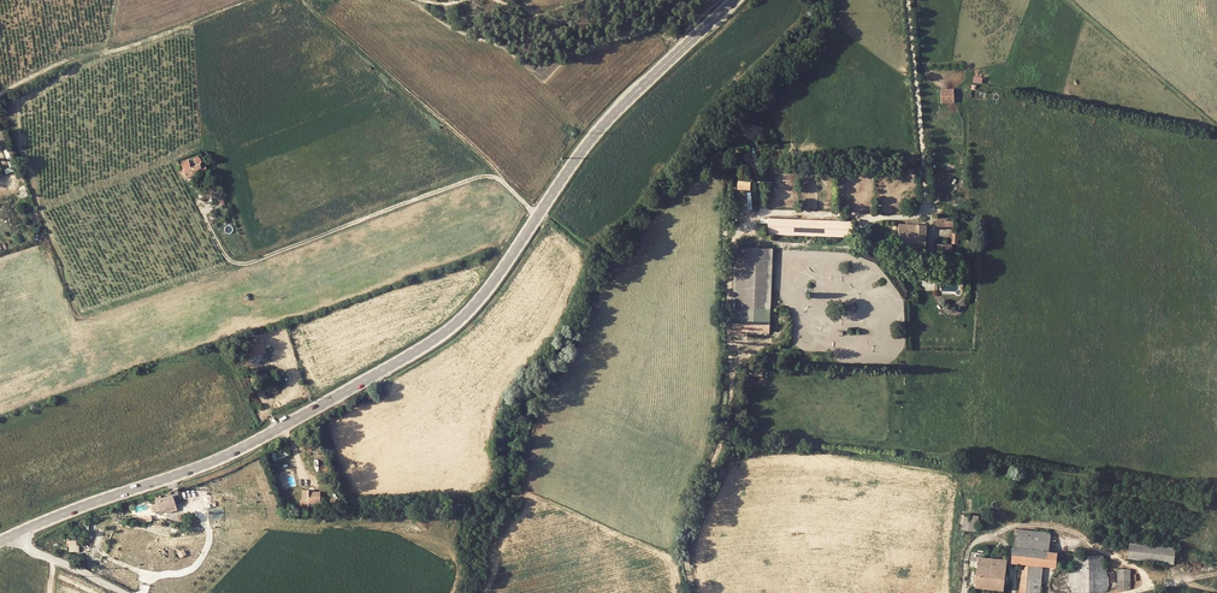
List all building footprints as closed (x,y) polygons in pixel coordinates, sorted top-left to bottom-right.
[(953,103),(953,90),(941,89),(940,103),(953,103)] [(772,90),(760,93),(762,99),(774,96),(772,90)] [(742,137),(749,139),(752,127),(746,126),(742,137)] [(195,158),(189,160),(191,168),(193,175),(199,172),(198,169),(201,168),(202,168),(201,163),(197,164),(195,158)] [(184,171),(191,168),(189,160),(182,164),(184,171)] [(193,175),(191,168),(184,171),(186,179),(193,175)] [(737,189),(750,190),(751,181),(738,180),(737,189)] [(953,227),(953,218),(937,218),(937,227),(953,227)] [(768,233),(851,237),(851,223),(769,219),(768,233)] [(925,226),(898,225),(897,249),(917,250),(917,246),(924,246),(925,226)] [(734,247),(732,323),(768,324),(768,310),(739,309),(741,247),(734,247)] [(739,309),(768,310),(770,248),(741,247),(739,309)] [(922,290),(935,290),(935,279),(922,279),(922,290)] [(255,354),(260,352),(261,354),(266,353),(263,343),(246,348),(249,358),(255,356),(255,354)] [(320,506),(320,496),(309,496),(309,492),(309,490),(301,490),(301,499),(299,499),(299,506),(314,506),(314,508),(318,509),(318,506),(320,506)] [(160,503),(158,504),(159,510),(167,508),(169,514),(176,511),(171,496),(159,500),(160,503)] [(515,504),(514,504),(511,509),(518,512),(521,508),(517,505),(519,504),(516,502),(515,504)] [(969,515),(968,530),(977,531),(978,516),(969,515)] [(1033,532),(1014,530),(1013,539),(1012,548),(1031,550),(1033,532)] [(1031,550),(1049,551),(1051,533),(1033,532),(1031,550)] [(76,539),(68,539),(67,546),(70,546),(70,552),(76,551),(76,539)] [(1042,565),(1056,566),(1056,563),(1057,552),(1049,551),(1031,550),(1012,548),(1011,562),(1021,563),(1042,565)] [(971,552),(969,567),(975,567),(977,568),(975,587),(1003,590),(1006,560),(984,557),(984,553),(971,552)] [(1074,570),(1103,569),(1102,555),(1074,555),(1074,567),(1074,570)] [(1021,563),(1019,592),(1040,592),(1042,565),(1021,563)] [(1071,583),(1072,585),(1071,592),(1106,592),(1106,569),(1103,569),(1074,570),(1074,567),(1068,567),(1068,583),(1071,583)] [(1129,569),(1117,570),(1118,589),(1129,589),(1129,569)]
